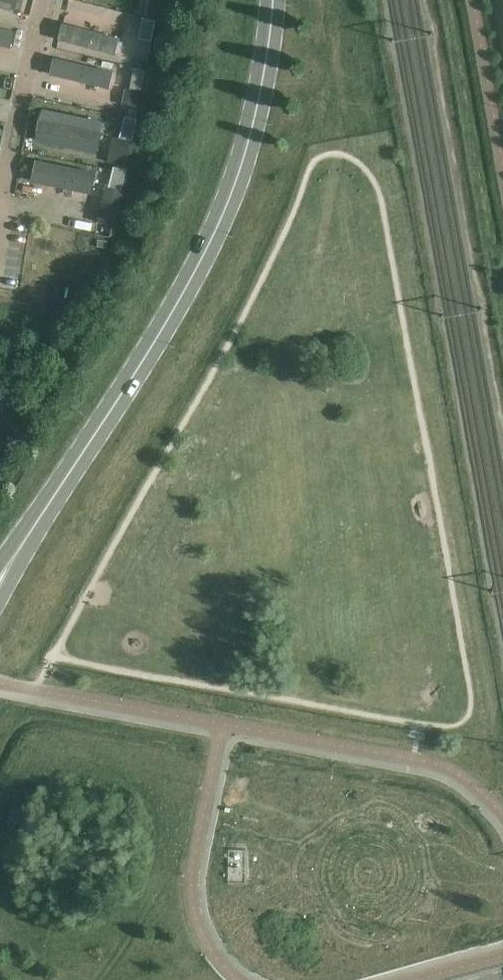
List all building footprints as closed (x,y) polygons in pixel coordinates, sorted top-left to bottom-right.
[(21,13),(24,0),(0,0),(0,8),(21,13)] [(139,39),(152,41),(155,20),(143,18),(139,39)] [(56,43),(116,59),(120,43),(61,26),(56,43)] [(11,50),(15,34),(0,30),(0,47),(11,50)] [(111,90),(114,75),(51,61),(47,77),(111,90)] [(134,68),(130,88),(143,91),(147,70),(134,68)] [(137,108),(140,92),(127,89),(124,105),(137,108)] [(42,109),(36,141),(95,153),(101,121),(42,109)] [(133,140),(135,130),(137,120),(125,117),(120,138),(133,140)] [(125,166),(131,140),(112,136),(107,162),(125,166)] [(36,160),(32,182),(94,193),(98,171),(36,160)] [(122,190),(124,180),(127,170),(114,167),(109,187),(122,190)] [(105,187),(97,220),(115,223),(122,191),(105,187)] [(97,246),(101,247),(102,247),(106,248),(108,242),(98,240),(97,246)]
